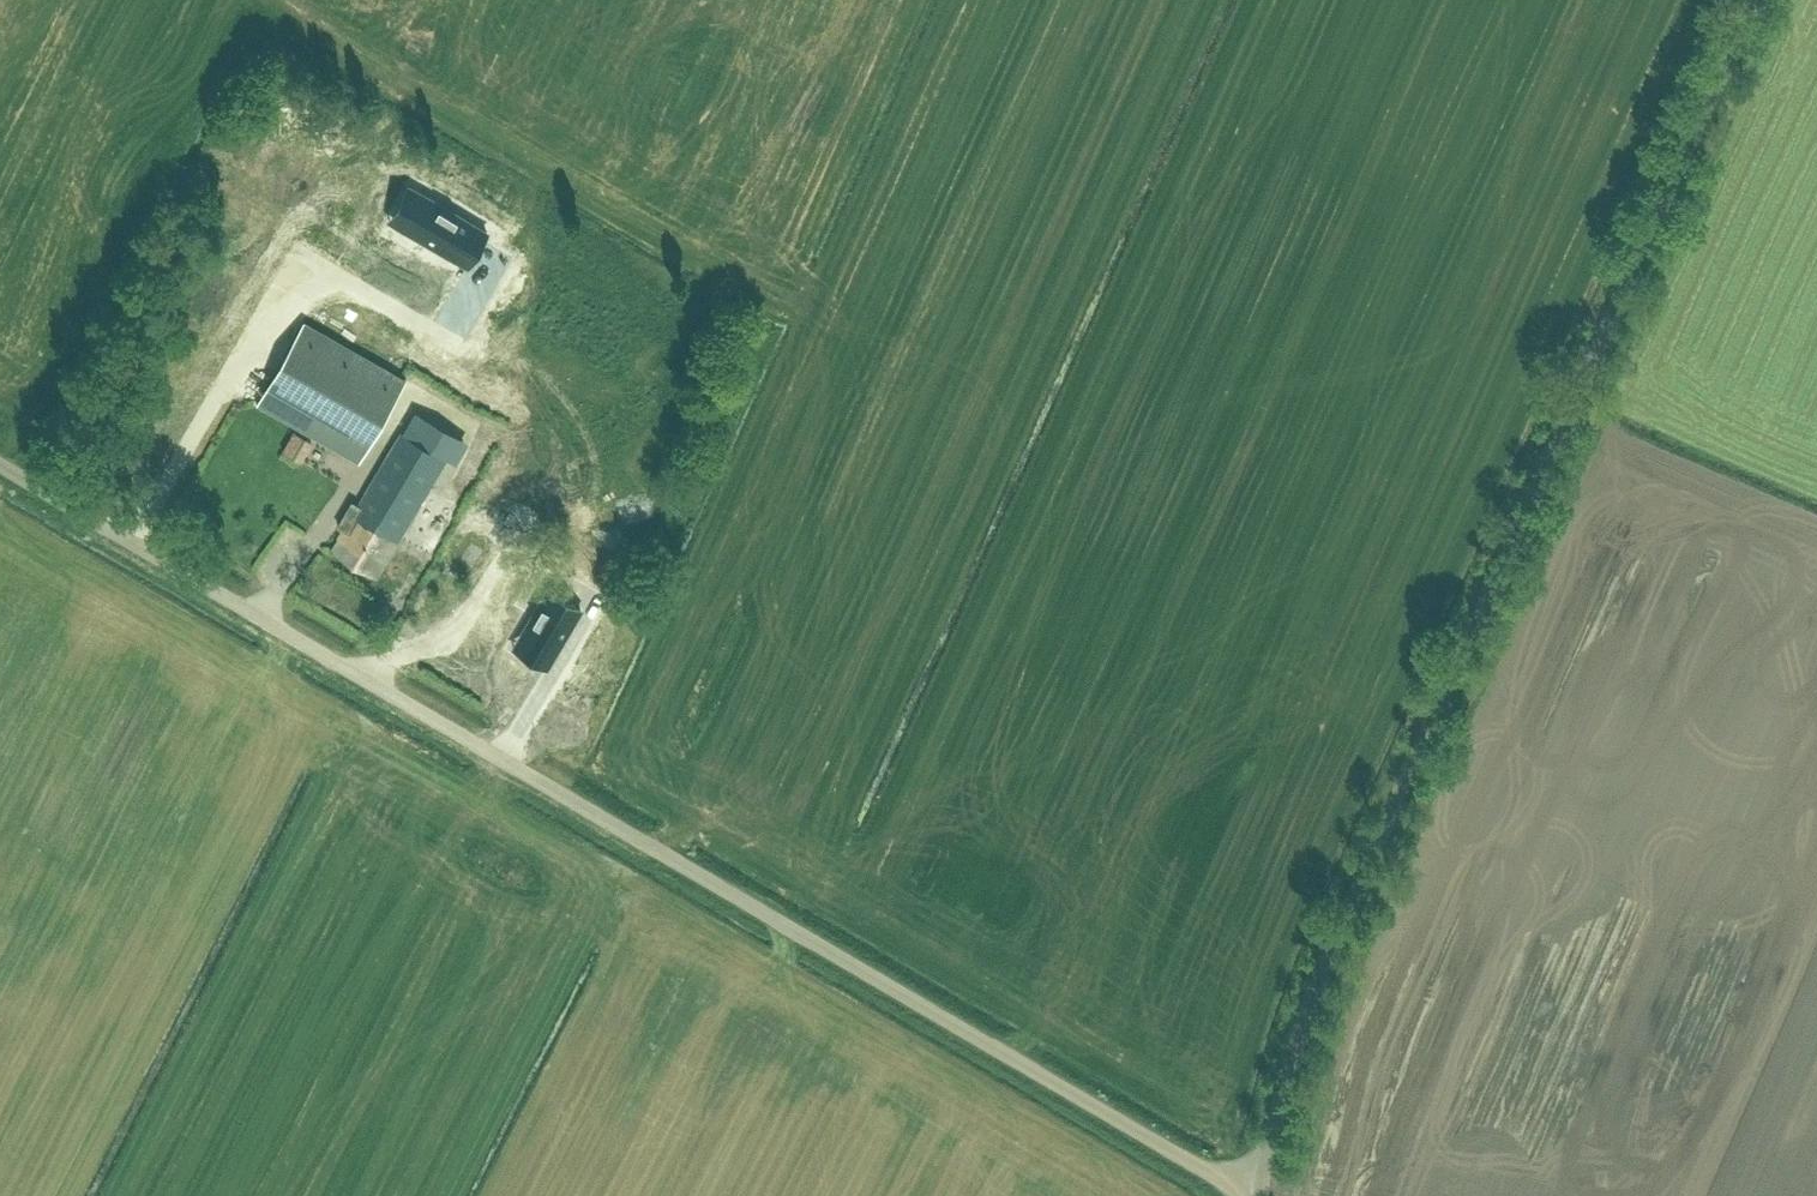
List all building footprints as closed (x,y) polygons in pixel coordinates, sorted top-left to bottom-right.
[(424,196),(404,229),(467,265),(486,232),(424,196)] [(358,461),(405,379),(302,320),(255,403),(358,461)] [(331,550),(375,576),(445,458),(401,432),(357,505),(351,502),(337,525),(343,529),(331,550)] [(520,634),(553,654),(580,608),(546,588),(520,634)]
